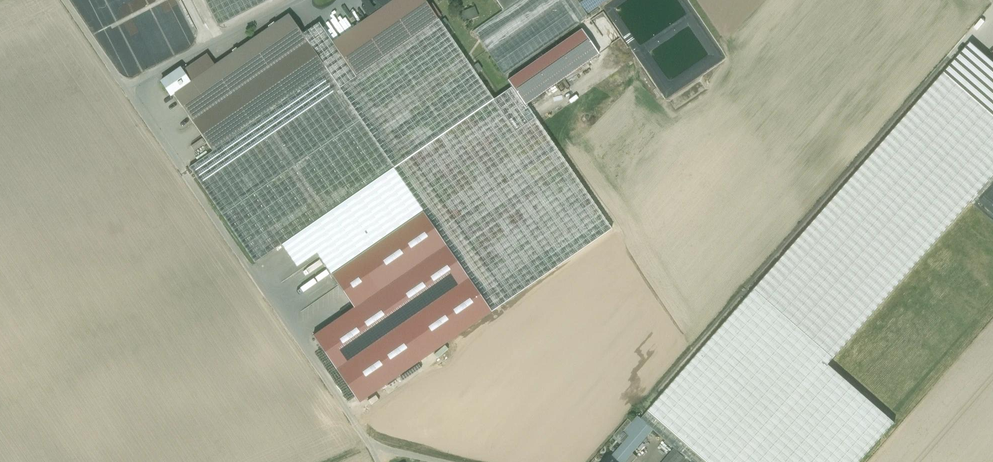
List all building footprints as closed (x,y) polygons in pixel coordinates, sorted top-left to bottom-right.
[(263,0),(204,0),(218,26),(264,2),(263,0)] [(424,0),(394,0),(332,43),(354,76),(437,19),(424,0)] [(472,31),(488,53),(564,1),(563,0),(517,0),(503,10),(472,31)] [(503,10),(517,0),(496,0),(503,10)] [(564,1),(579,23),(587,18),(586,16),(575,0),(563,0),(564,1)] [(586,16),(609,0),(575,0),(586,16)] [(564,1),(488,53),(503,75),(579,23),(564,1)] [(473,6),(464,9),(466,19),(476,17),(473,6)] [(189,82),(172,94),(173,94),(191,122),(307,43),(288,15),(214,65),(189,82)] [(327,72),(211,150),(213,152),(189,168),(254,263),(281,245),(393,169),(493,100),(438,21),(338,89),(327,72)] [(337,37),(329,25),(324,29),(332,40),(337,37)] [(598,55),(581,30),(507,81),(512,88),(524,107),(526,105),(598,55)] [(645,409),(647,411),(641,419),(653,430),(674,449),(687,460),(689,461),(691,461),(693,460),(695,461),(862,461),(895,424),(829,365),(992,178),(992,64),(966,41),(645,409)] [(307,43),(191,122),(211,150),(327,72),(307,43)] [(207,54),(182,71),(189,82),(214,65),(207,54)] [(180,69),(161,82),(169,94),(172,95),(173,94),(172,94),(189,82),(182,71),(180,69)] [(512,88),(393,169),(422,212),(445,246),(468,279),(491,312),(611,230),(526,105),(524,107),(512,88)] [(393,169),(281,245),(296,267),(316,254),(330,274),(422,212),(393,169)] [(445,246),(422,212),(330,274),(353,309),(445,246)] [(353,309),(313,336),(335,369),(468,279),(445,246),(353,309)] [(468,279),(335,369),(359,403),(491,312),(468,279)] [(638,416),(624,432),(630,436),(635,430),(645,439),(653,430),(641,419),(638,416)] [(611,458),(616,461),(625,461),(633,453),(645,439),(635,430),(630,436),(611,458)] [(663,461),(686,461),(687,460),(674,449),(663,461)] [(637,456),(633,453),(625,461),(632,461),(637,456)]
